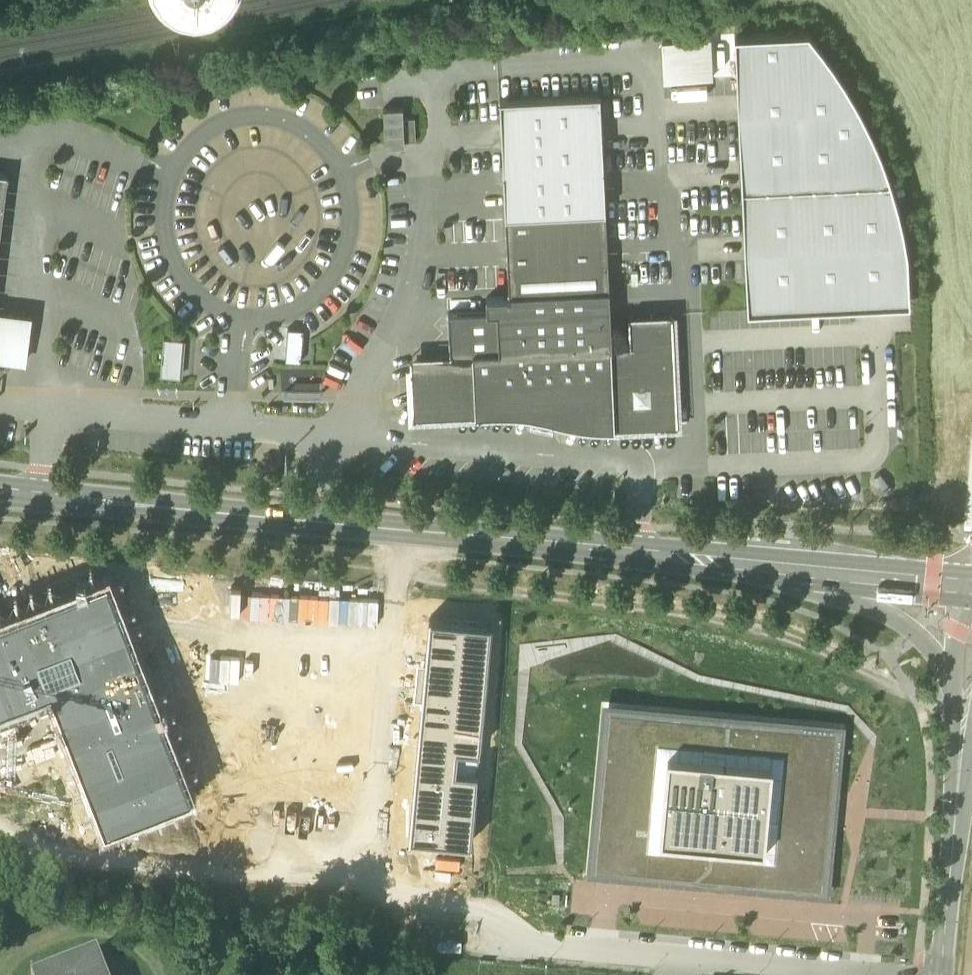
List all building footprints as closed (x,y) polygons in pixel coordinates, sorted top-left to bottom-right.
[(831,59),(808,30),(734,33),(747,308),(909,300),(907,250),(902,221),(894,191),(883,156),(868,122),(851,90),(831,59)] [(665,78),(712,76),(711,36),(663,38),(663,39),(662,39),(664,78),(665,78)] [(500,98),(505,213),(605,208),(600,93),(500,98)] [(383,107),(385,144),(405,143),(404,140),(403,117),(403,106),(383,107)] [(403,117),(404,140),(416,139),(415,116),(403,117)] [(601,426),(613,426),(678,423),(672,311),(628,313),(630,342),(612,343),(605,208),(505,213),(509,292),(509,295),(486,296),(487,309),(448,311),(450,352),(443,352),(437,355),(430,359),(429,356),(419,360),(420,363),(416,363),(411,364),(413,416),(483,413),(490,412),(503,412),(516,412),(529,414),(539,415),(538,422),(551,425),(552,418),(562,421),(575,423),(588,425),(601,426)] [(26,357),(32,315),(0,311),(0,354),(26,357)] [(727,314),(730,363),(751,361),(749,313),(727,314)] [(304,327),(288,326),(285,358),(301,359),(304,327)] [(161,372),(180,373),(183,336),(164,335),(161,372)] [(410,353),(411,364),(416,363),(420,363),(419,360),(429,356),(430,359),(437,355),(443,352),(410,353)] [(282,387),(320,388),(320,367),(283,366),(282,387)] [(51,685),(54,693),(106,825),(191,792),(107,575),(0,617),(0,705),(51,685)] [(491,620),(430,614),(410,835),(471,840),(477,768),(455,766),(457,745),(479,747),(491,620)] [(54,693),(51,685),(0,705),(0,714),(54,693)] [(609,708),(837,729),(846,722),(601,700),(586,874),(594,867),(609,708)] [(594,867),(823,888),(828,827),(820,827),(824,789),(832,790),(837,729),(609,708),(594,867)] [(823,888),(594,867),(586,874),(830,896),(846,722),(837,729),(832,790),(824,789),(820,827),(828,827),(823,888)] [(477,768),(479,747),(457,745),(455,766),(477,768)] [(97,957),(49,974),(104,974),(97,957)]
